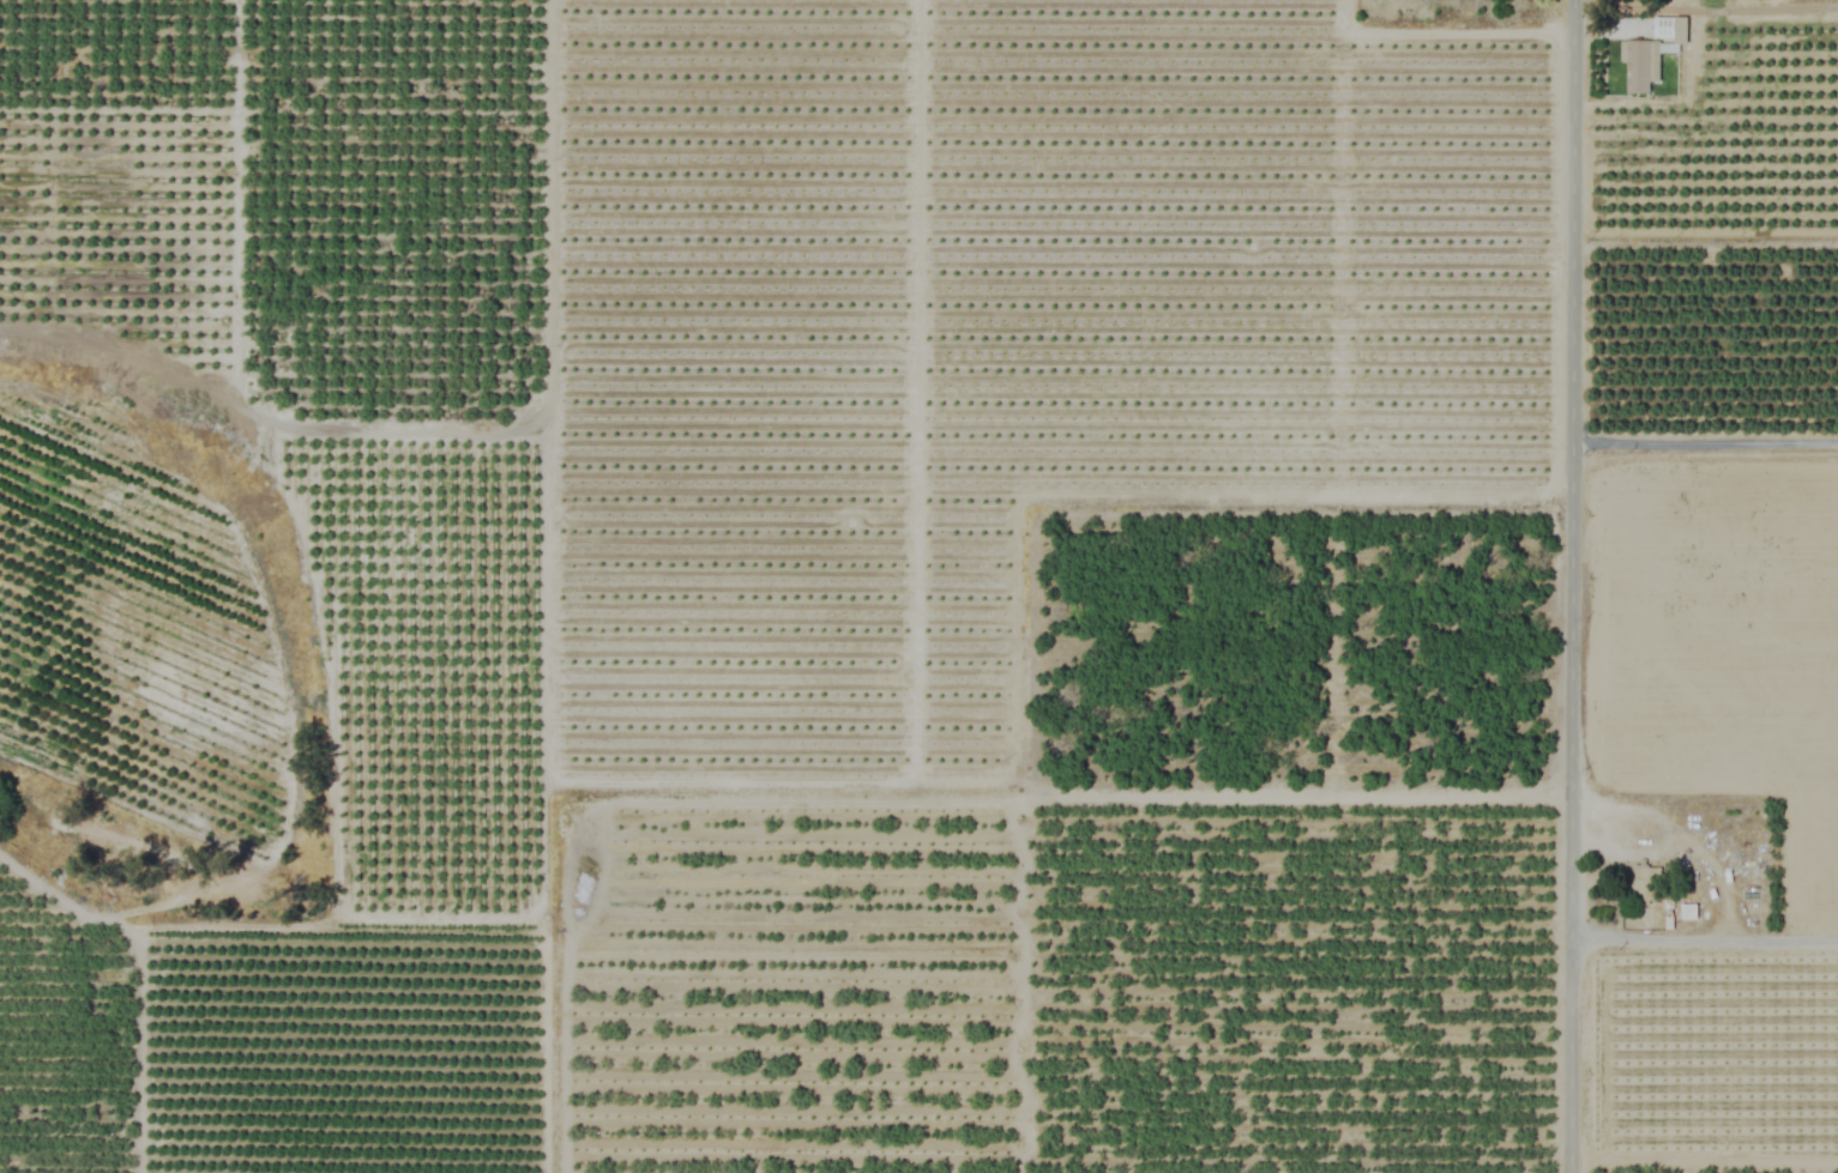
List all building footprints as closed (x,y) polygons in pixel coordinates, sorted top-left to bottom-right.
[(1675,18),(1654,18),(1654,38),(1675,38),(1675,18)] [(1658,83),(1659,41),(1626,41),(1625,94),(1649,94),(1649,82),(1658,83)] [(1682,920),(1695,920),(1695,906),(1681,907),(1682,920)]
